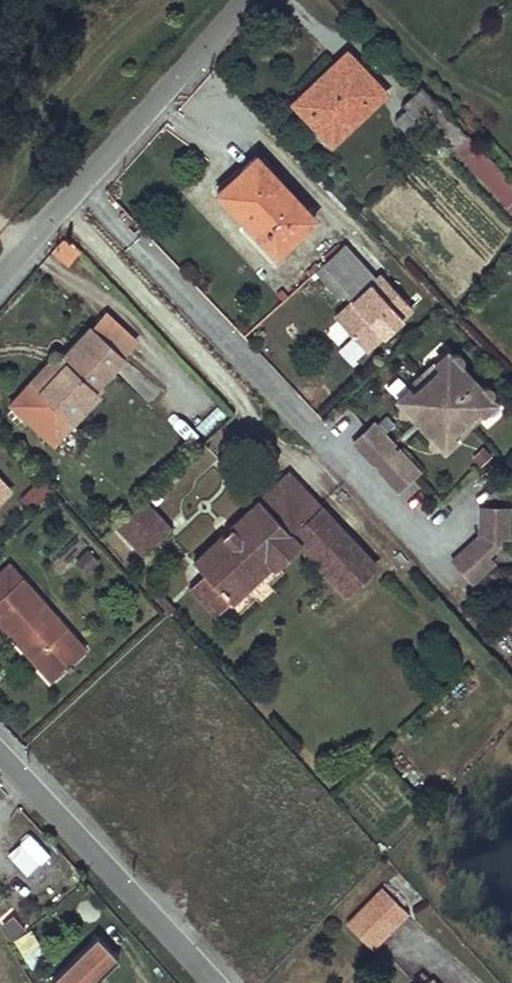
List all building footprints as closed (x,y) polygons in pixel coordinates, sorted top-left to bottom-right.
[(333,144),(386,96),(348,54),(294,103),(333,144)] [(432,127),(441,136),(455,124),(422,89),(404,105),(409,110),(395,122),(414,143),(432,127)] [(455,124),(441,136),(456,152),(469,140),(455,124)] [(275,256),(314,219),(256,157),(217,194),(275,256)] [(372,280),(342,248),(315,273),(345,305),(372,280)] [(64,366),(41,390),(74,421),(96,397),(89,391),(120,358),(88,329),(59,360),(64,366)] [(28,378),(41,390),(64,366),(59,360),(52,354),(28,378)] [(444,357),(432,369),(437,374),(449,363),(444,357)] [(480,394),(457,371),(458,370),(459,369),(459,367),(459,366),(459,364),(458,363),(457,362),(455,361),(454,361),(452,361),(450,361),(449,363),(437,374),(432,369),(406,394),(411,399),(399,410),(398,412),(397,413),(397,415),(397,417),(399,419),(400,420),(402,421),(404,421),(405,421),(407,420),(430,443),(429,444),(428,446),(428,448),(429,450),(430,452),(432,453),(434,453),(436,452),(438,451),(450,440),(455,445),(481,420),(476,415),(488,403),(489,402),(490,401),(490,399),(490,397),(489,396),(488,395),(487,393),(485,393),(483,393),(481,393),(480,394)] [(411,399),(406,394),(394,405),(399,410),(411,399)] [(476,415),(481,420),(493,408),(488,403),(476,415)] [(422,473),(376,426),(357,445),(402,492),(422,473)] [(443,456),(455,445),(450,440),(438,451),(443,456)] [(0,463),(0,502),(19,484),(0,463)] [(285,473),(278,479),(299,501),(305,495),(285,473)] [(299,501),(278,479),(187,563),(226,605),(271,564),(262,555),(285,534),(315,506),(305,495),(299,501)] [(143,502),(116,529),(141,559),(172,532),(143,502)] [(489,503),(489,531),(461,556),(480,576),(501,557),(495,550),(507,539),(507,532),(511,532),(511,502),(489,503)] [(293,543),(285,534),(262,555),(271,564),(293,543)] [(21,583),(4,564),(0,568),(0,601),(21,583)] [(77,646),(21,583),(0,601),(0,624),(4,621),(32,652),(27,657),(44,676),(77,646)] [(27,657),(32,652),(4,621),(0,624),(0,627),(27,657)] [(86,656),(77,646),(44,676),(52,686),(86,656)] [(406,917),(381,891),(348,924),(373,950),(406,917)] [(11,949),(27,935),(19,922),(1,932),(11,949)] [(118,965),(95,941),(51,982),(99,982),(118,965)] [(414,982),(402,971),(392,982),(413,982),(414,982)]
